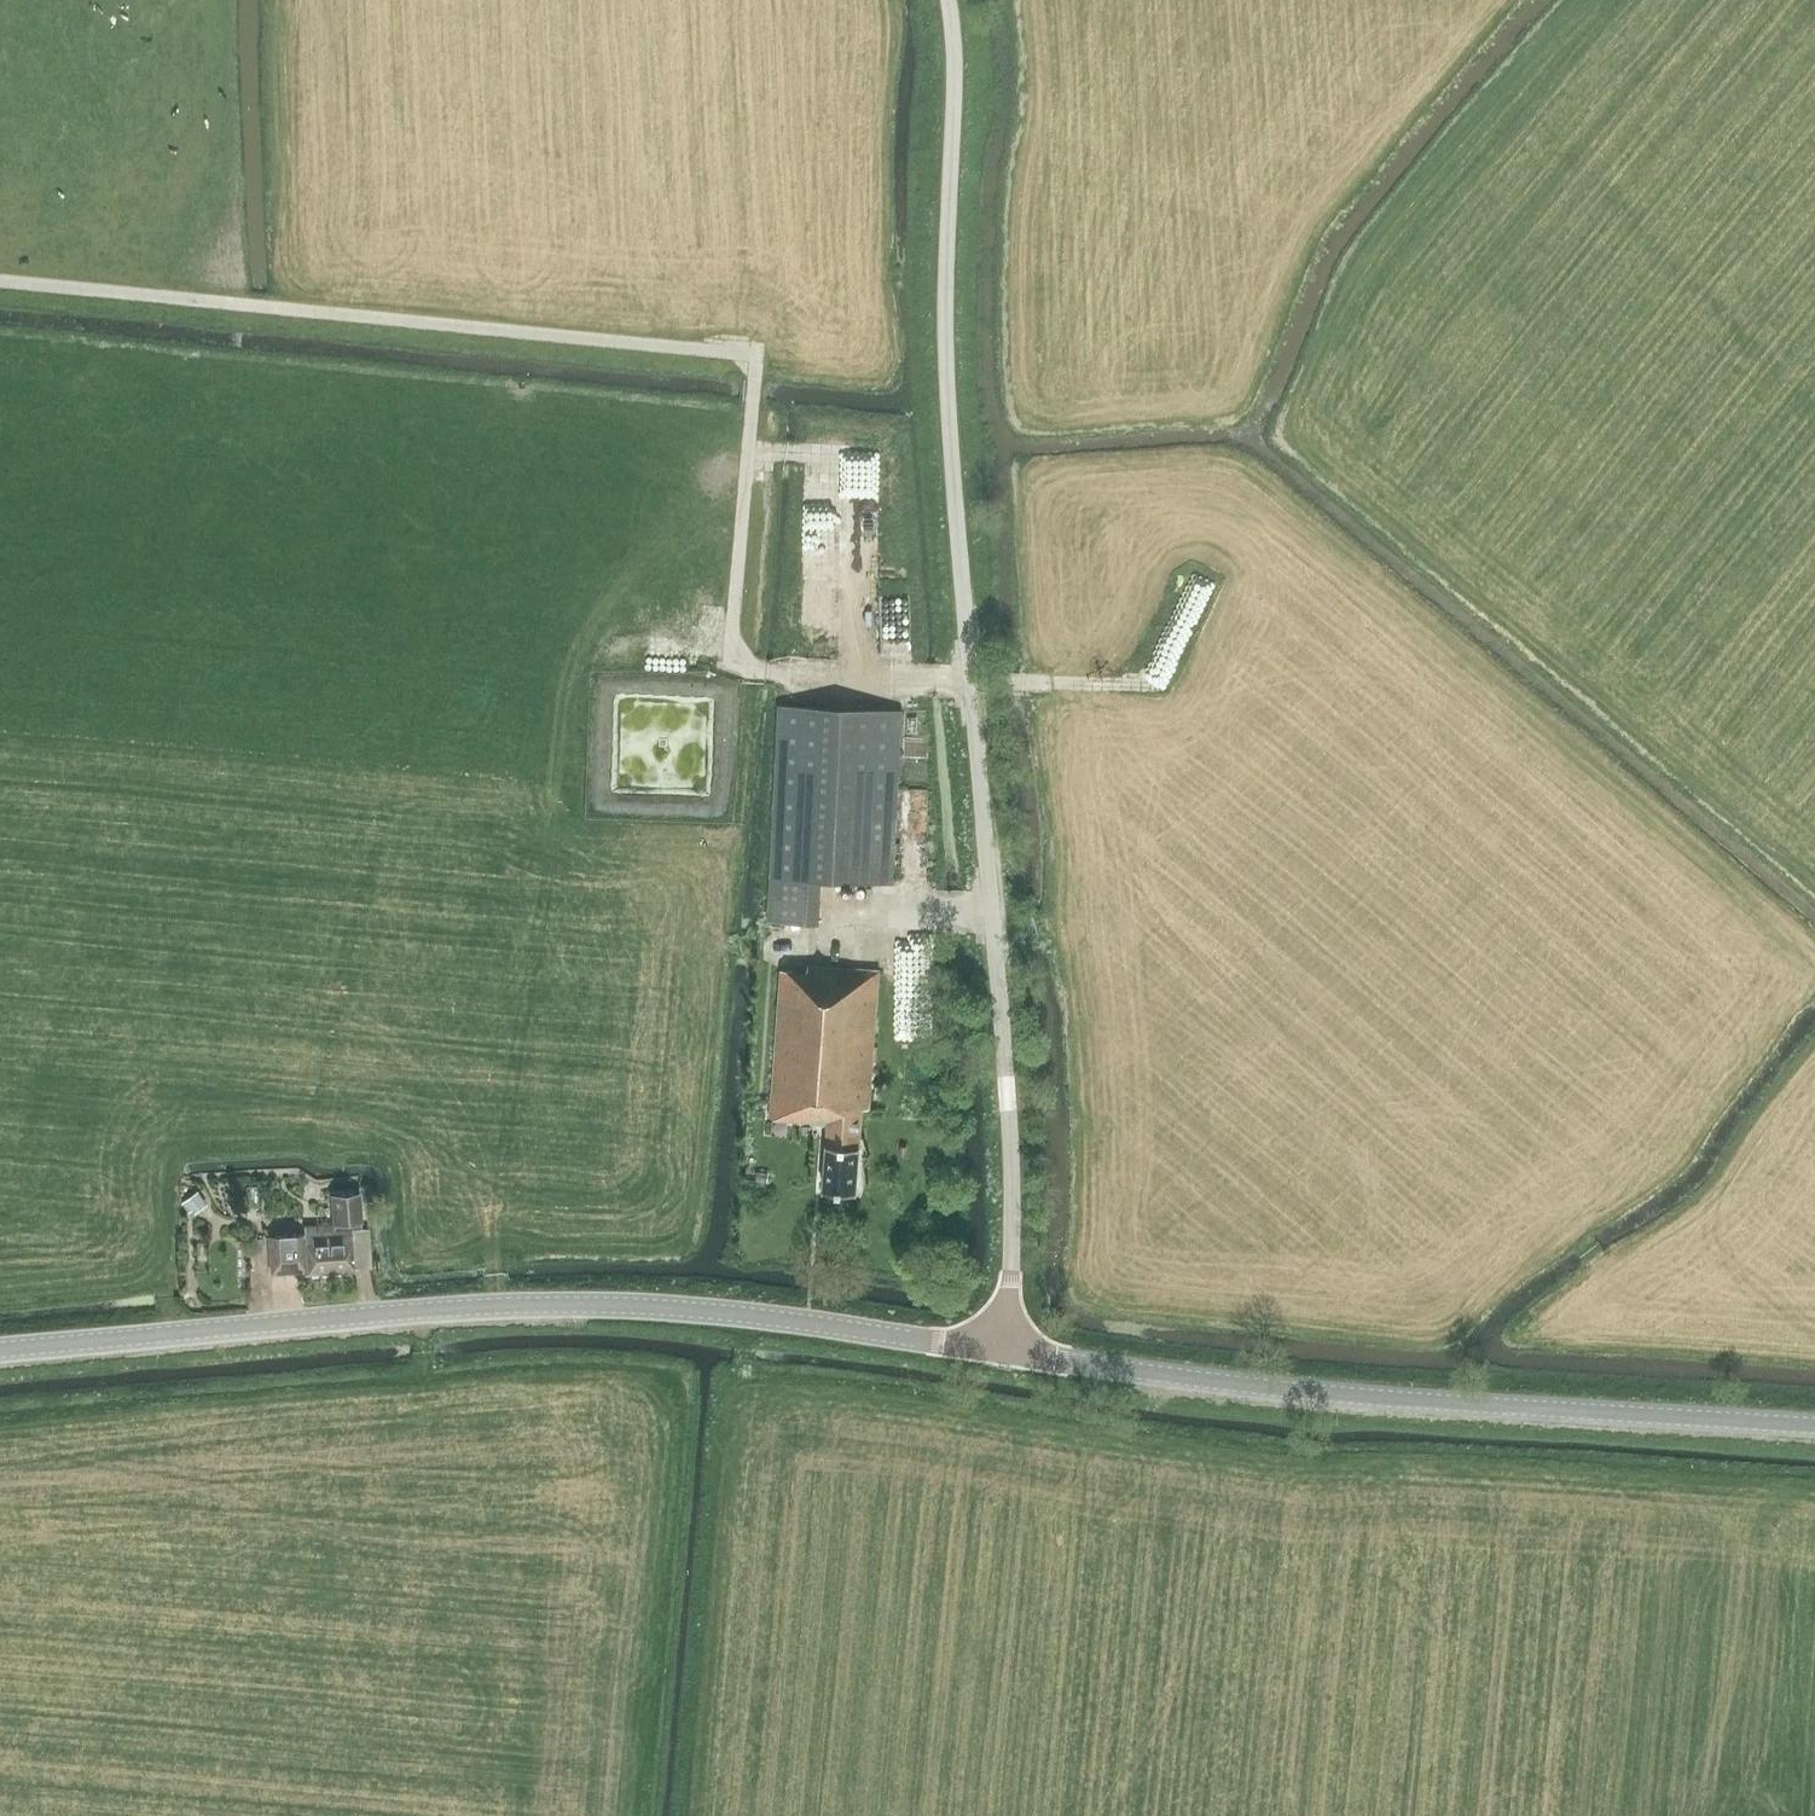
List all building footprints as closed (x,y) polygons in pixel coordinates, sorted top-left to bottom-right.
[(893,883),(902,711),(780,705),(771,877),(769,922),(820,924),(822,879),(893,883)] [(870,1109),(881,971),(811,965),(810,971),(783,969),(771,1116),(829,1121),(824,1190),(857,1193),(864,1109),(870,1109)] [(769,1173),(758,1172),(758,1182),(769,1183),(769,1173)] [(205,1201),(198,1191),(182,1204),(189,1213),(205,1201)] [(362,1229),(360,1194),(331,1196),(332,1208),(317,1209),(318,1225),(305,1226),(306,1234),(270,1237),(273,1274),(309,1271),(309,1272),(356,1268),(352,1229),(362,1229)]
